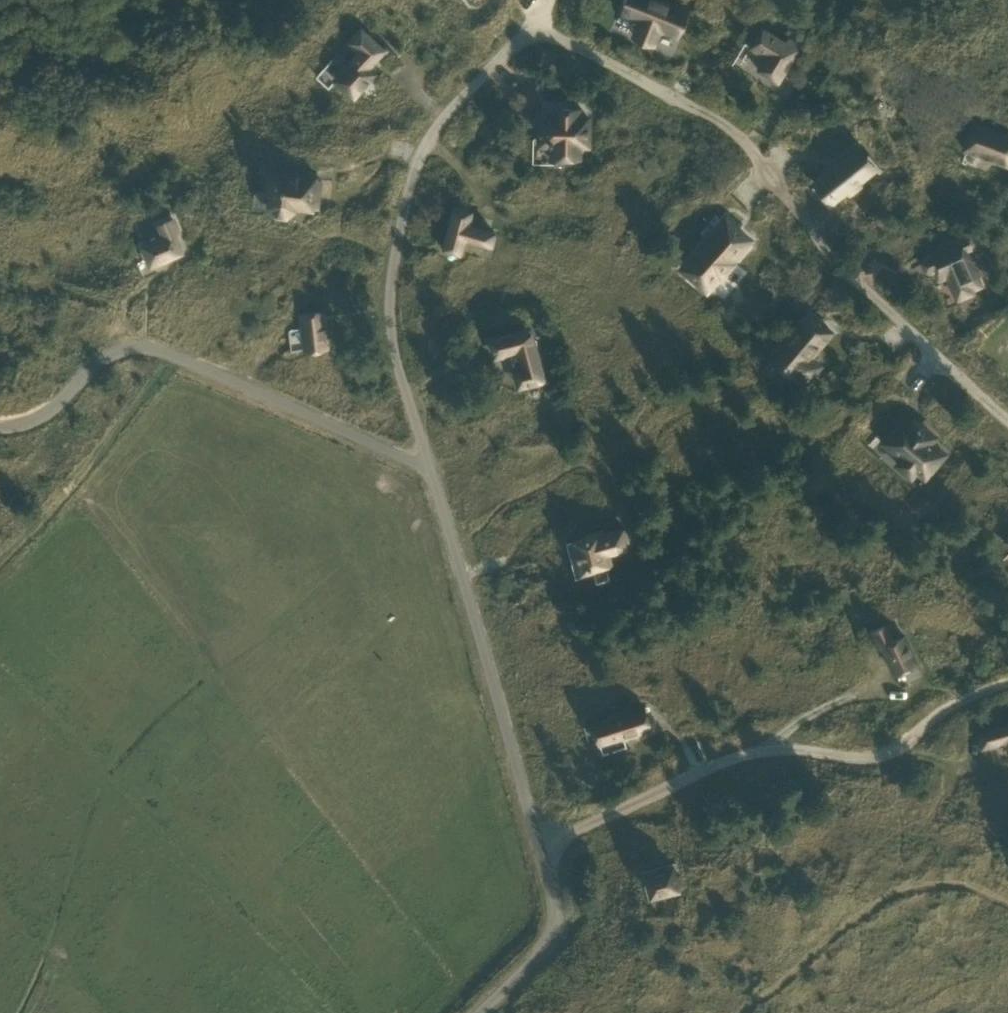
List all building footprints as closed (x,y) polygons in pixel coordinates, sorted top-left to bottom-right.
[(687,11),(661,0),(629,0),(624,12),(642,20),(635,36),(653,44),(659,27),(677,35),(687,11)] [(777,83),(801,45),(793,40),(790,44),(762,27),(750,47),(766,57),(757,70),(777,83)] [(383,49),(361,30),(351,41),(362,51),(357,56),(356,55),(335,79),(353,95),(360,88),(363,88),(368,82),(368,79),(375,72),(367,65),(372,60),(373,60),(383,49)] [(539,141),(539,147),(551,147),(551,158),(580,159),(580,145),(588,146),(588,117),(580,117),(581,109),(553,108),(552,108),(552,117),(540,116),(539,141)] [(836,167),(820,180),(833,197),(844,189),(848,194),(861,184),(857,179),(869,169),(862,160),(866,157),(857,145),(858,144),(857,143),(833,162),(836,167)] [(320,180),(321,179),(267,173),(267,175),(269,175),(267,192),(265,192),(265,194),(271,195),(269,207),(275,215),(285,216),(293,210),(294,206),(317,208),(318,206),(316,206),(319,180),(320,180)] [(472,211),(455,206),(443,249),(460,254),(464,238),(491,245),(495,232),(468,225),(472,211)] [(726,218),(682,268),(707,290),(751,239),(740,230),(738,233),(734,230),(737,227),(726,218)] [(164,237),(142,246),(150,266),(181,253),(182,252),(174,234),(179,232),(173,220),(159,226),(161,230),(164,237)] [(924,259),(923,263),(926,271),(930,272),(933,272),(934,271),(938,280),(947,275),(957,298),(973,291),(972,288),(981,285),(973,266),(966,251),(975,247),(970,236),(948,245),(948,246),(936,251),(937,252),(926,257),(924,259)] [(328,345),(324,311),(301,314),(305,348),(328,345)] [(785,343),(772,359),(792,376),(795,372),(806,382),(820,366),(809,357),(831,331),(809,313),(784,342),(785,343)] [(496,337),(489,339),(494,357),(501,355),(518,350),(523,367),(521,368),(513,370),(518,388),(526,386),(545,380),(532,336),(530,328),(522,330),(496,337)] [(928,431),(924,427),(914,419),(912,422),(902,414),(895,423),(897,425),(886,438),(906,455),(898,465),(912,476),(917,470),(925,478),(945,454),(924,436),(928,431)] [(588,536),(574,540),(582,572),(608,565),(604,549),(612,547),(613,552),(626,548),(624,542),(628,541),(624,528),(603,533),(602,530),(587,534),(588,536)] [(917,664),(904,635),(891,641),(883,625),(871,631),(879,648),(882,647),(895,673),(917,664)] [(616,718),(593,725),(599,742),(622,735),(622,738),(651,729),(644,706),(615,715),(616,718)] [(1007,744),(1007,749),(1007,724),(978,732),(982,747),(999,742),(1000,746),(1007,744)] [(653,895),(677,889),(677,888),(683,886),(680,874),(673,876),(671,868),(647,874),(653,895)]
